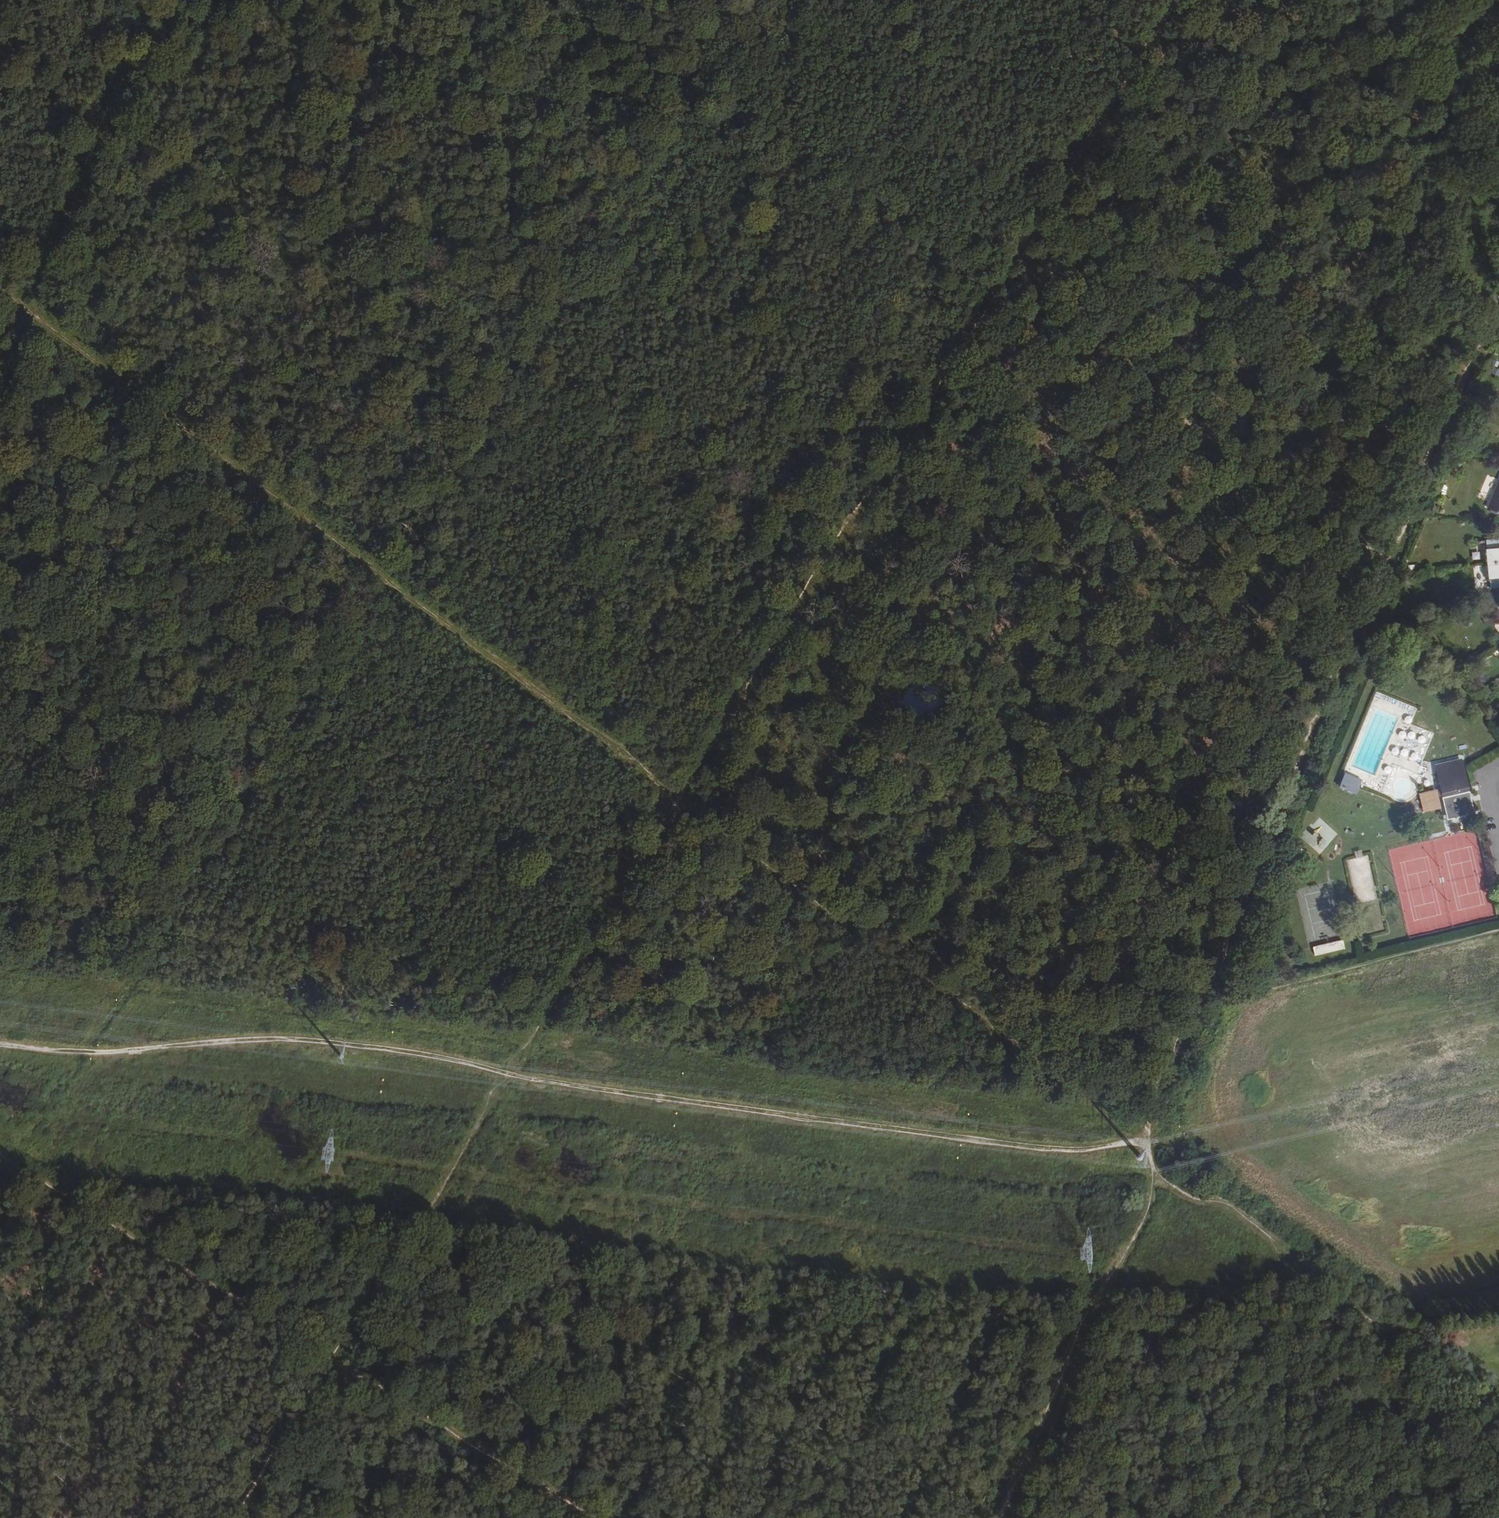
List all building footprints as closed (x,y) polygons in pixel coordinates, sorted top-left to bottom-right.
[(1498,376),(1498,369),(1493,367),(1491,374),(1498,376)] [(1487,508),(1498,513),(1498,481),(1487,508)] [(1498,563),(1498,540),(1487,541),(1487,549),(1485,549),(1486,565),(1498,563)] [(1486,565),(1487,580),(1490,579),(1491,588),(1498,587),(1498,563),(1486,565)] [(1460,758),(1435,765),(1436,771),(1461,765),(1460,758)] [(1447,819),(1473,813),(1461,765),(1436,771),(1447,819)] [(1355,794),(1360,781),(1344,775),(1339,788),(1355,794)] [(1376,899),(1369,855),(1350,858),(1357,902),(1376,899)] [(1344,949),(1342,940),(1312,948),(1314,956),(1344,949)] [(1268,975),(1269,961),(1258,960),(1257,974),(1268,975)] [(331,1166),(333,1153),(320,1152),(319,1165),(331,1166)]
